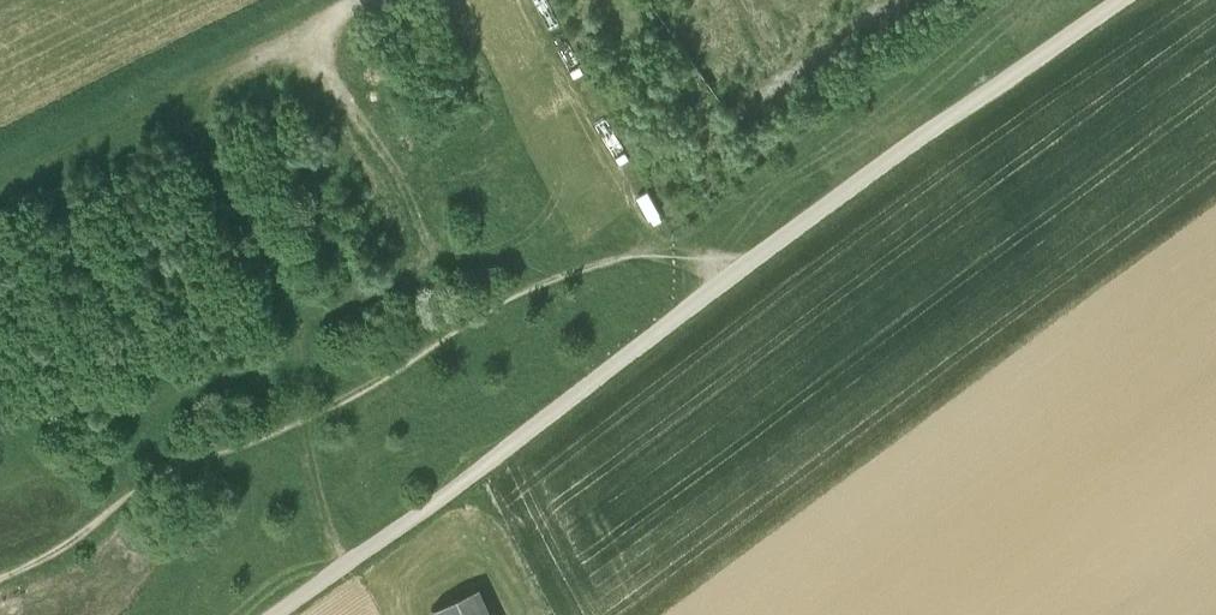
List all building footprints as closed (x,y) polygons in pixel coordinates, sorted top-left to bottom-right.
[(472,589),(432,608),(435,614),(485,614),(472,589)]
